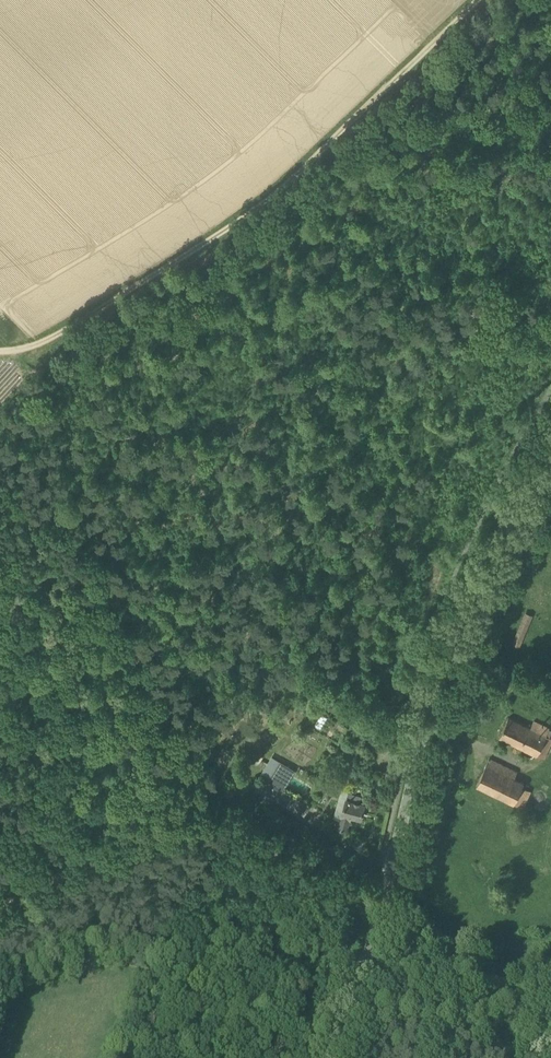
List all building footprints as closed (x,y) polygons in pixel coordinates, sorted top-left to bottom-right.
[(522,642),(534,615),(527,611),(514,639),(522,642)] [(550,744),(550,737),(547,735),(550,728),(534,721),(531,728),(509,717),(500,736),(544,758),(550,744)] [(267,793),(291,808),(301,813),(307,804),(283,790),(295,770),(279,760),(267,779),(273,783),(267,793)] [(515,778),(517,773),(489,760),(477,785),(523,807),(531,791),(522,787),(524,783),(515,778)] [(335,827),(347,831),(350,820),(352,816),(361,819),(363,811),(364,812),(366,806),(365,806),(365,804),(359,802),(362,793),(349,789),(347,798),(341,820),(338,819),(335,827)]
